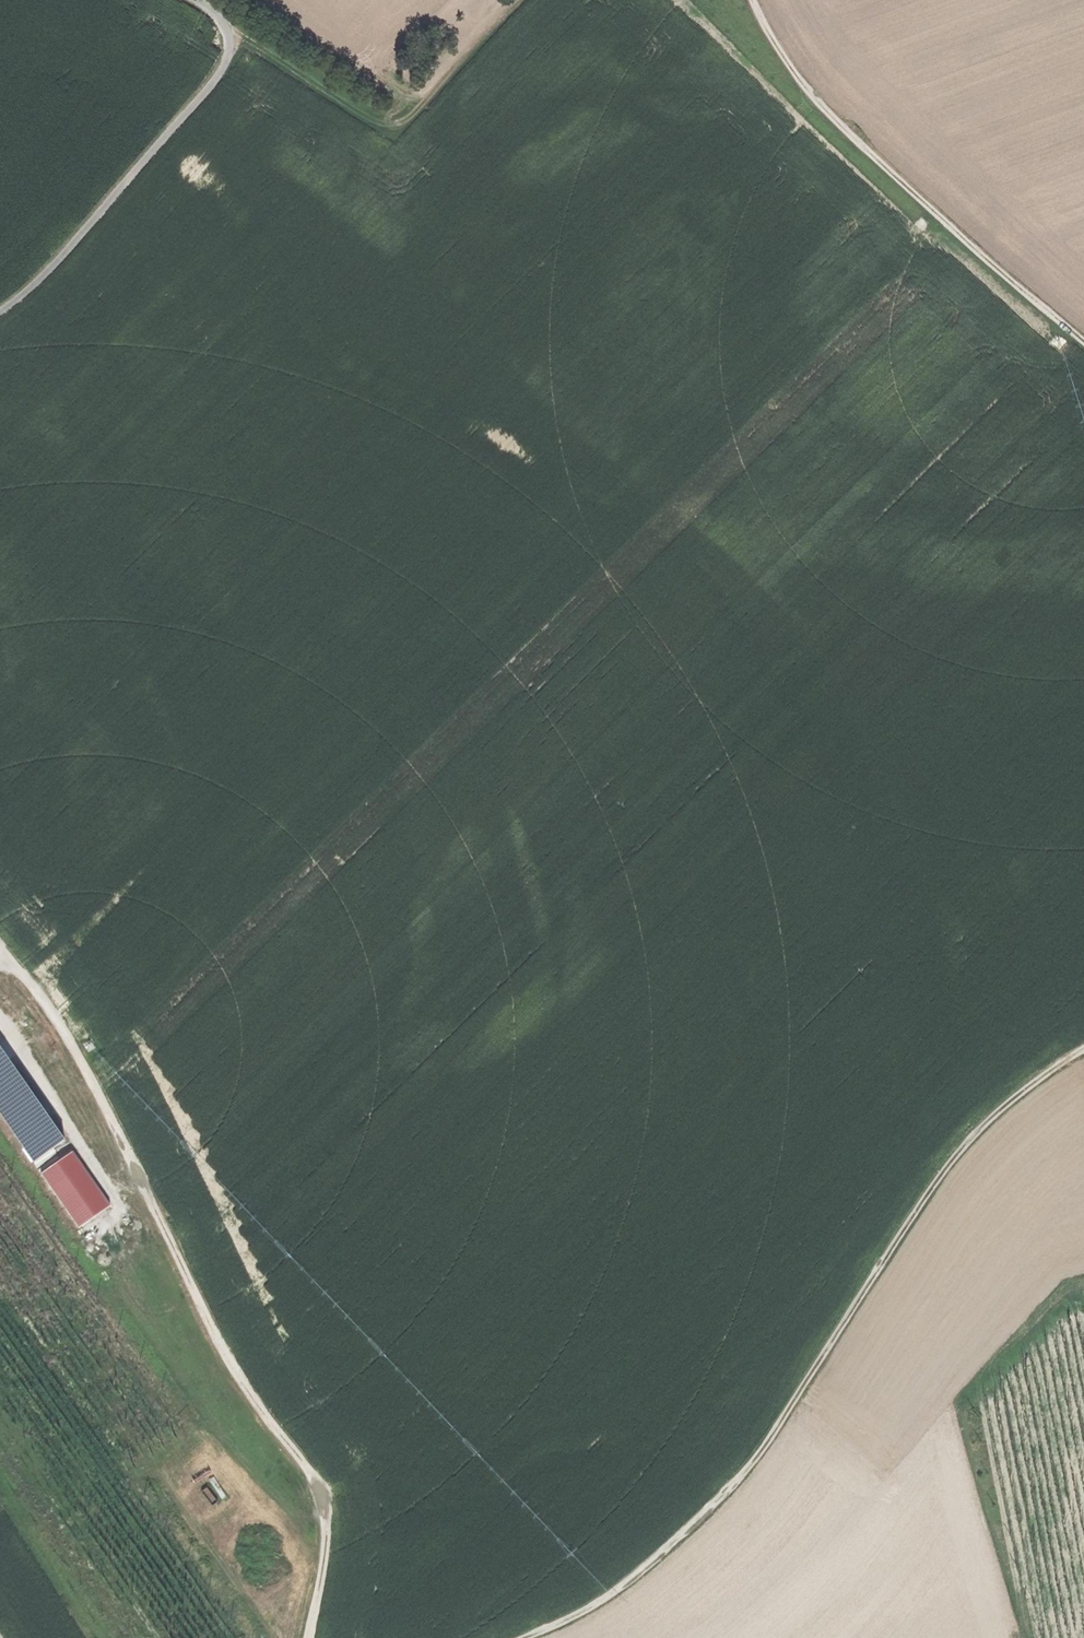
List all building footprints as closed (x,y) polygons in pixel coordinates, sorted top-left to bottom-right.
[(0,1066),(0,1116),(32,1162),(55,1145),(0,1066)] [(77,1227),(108,1205),(71,1151),(39,1173),(77,1227)]
